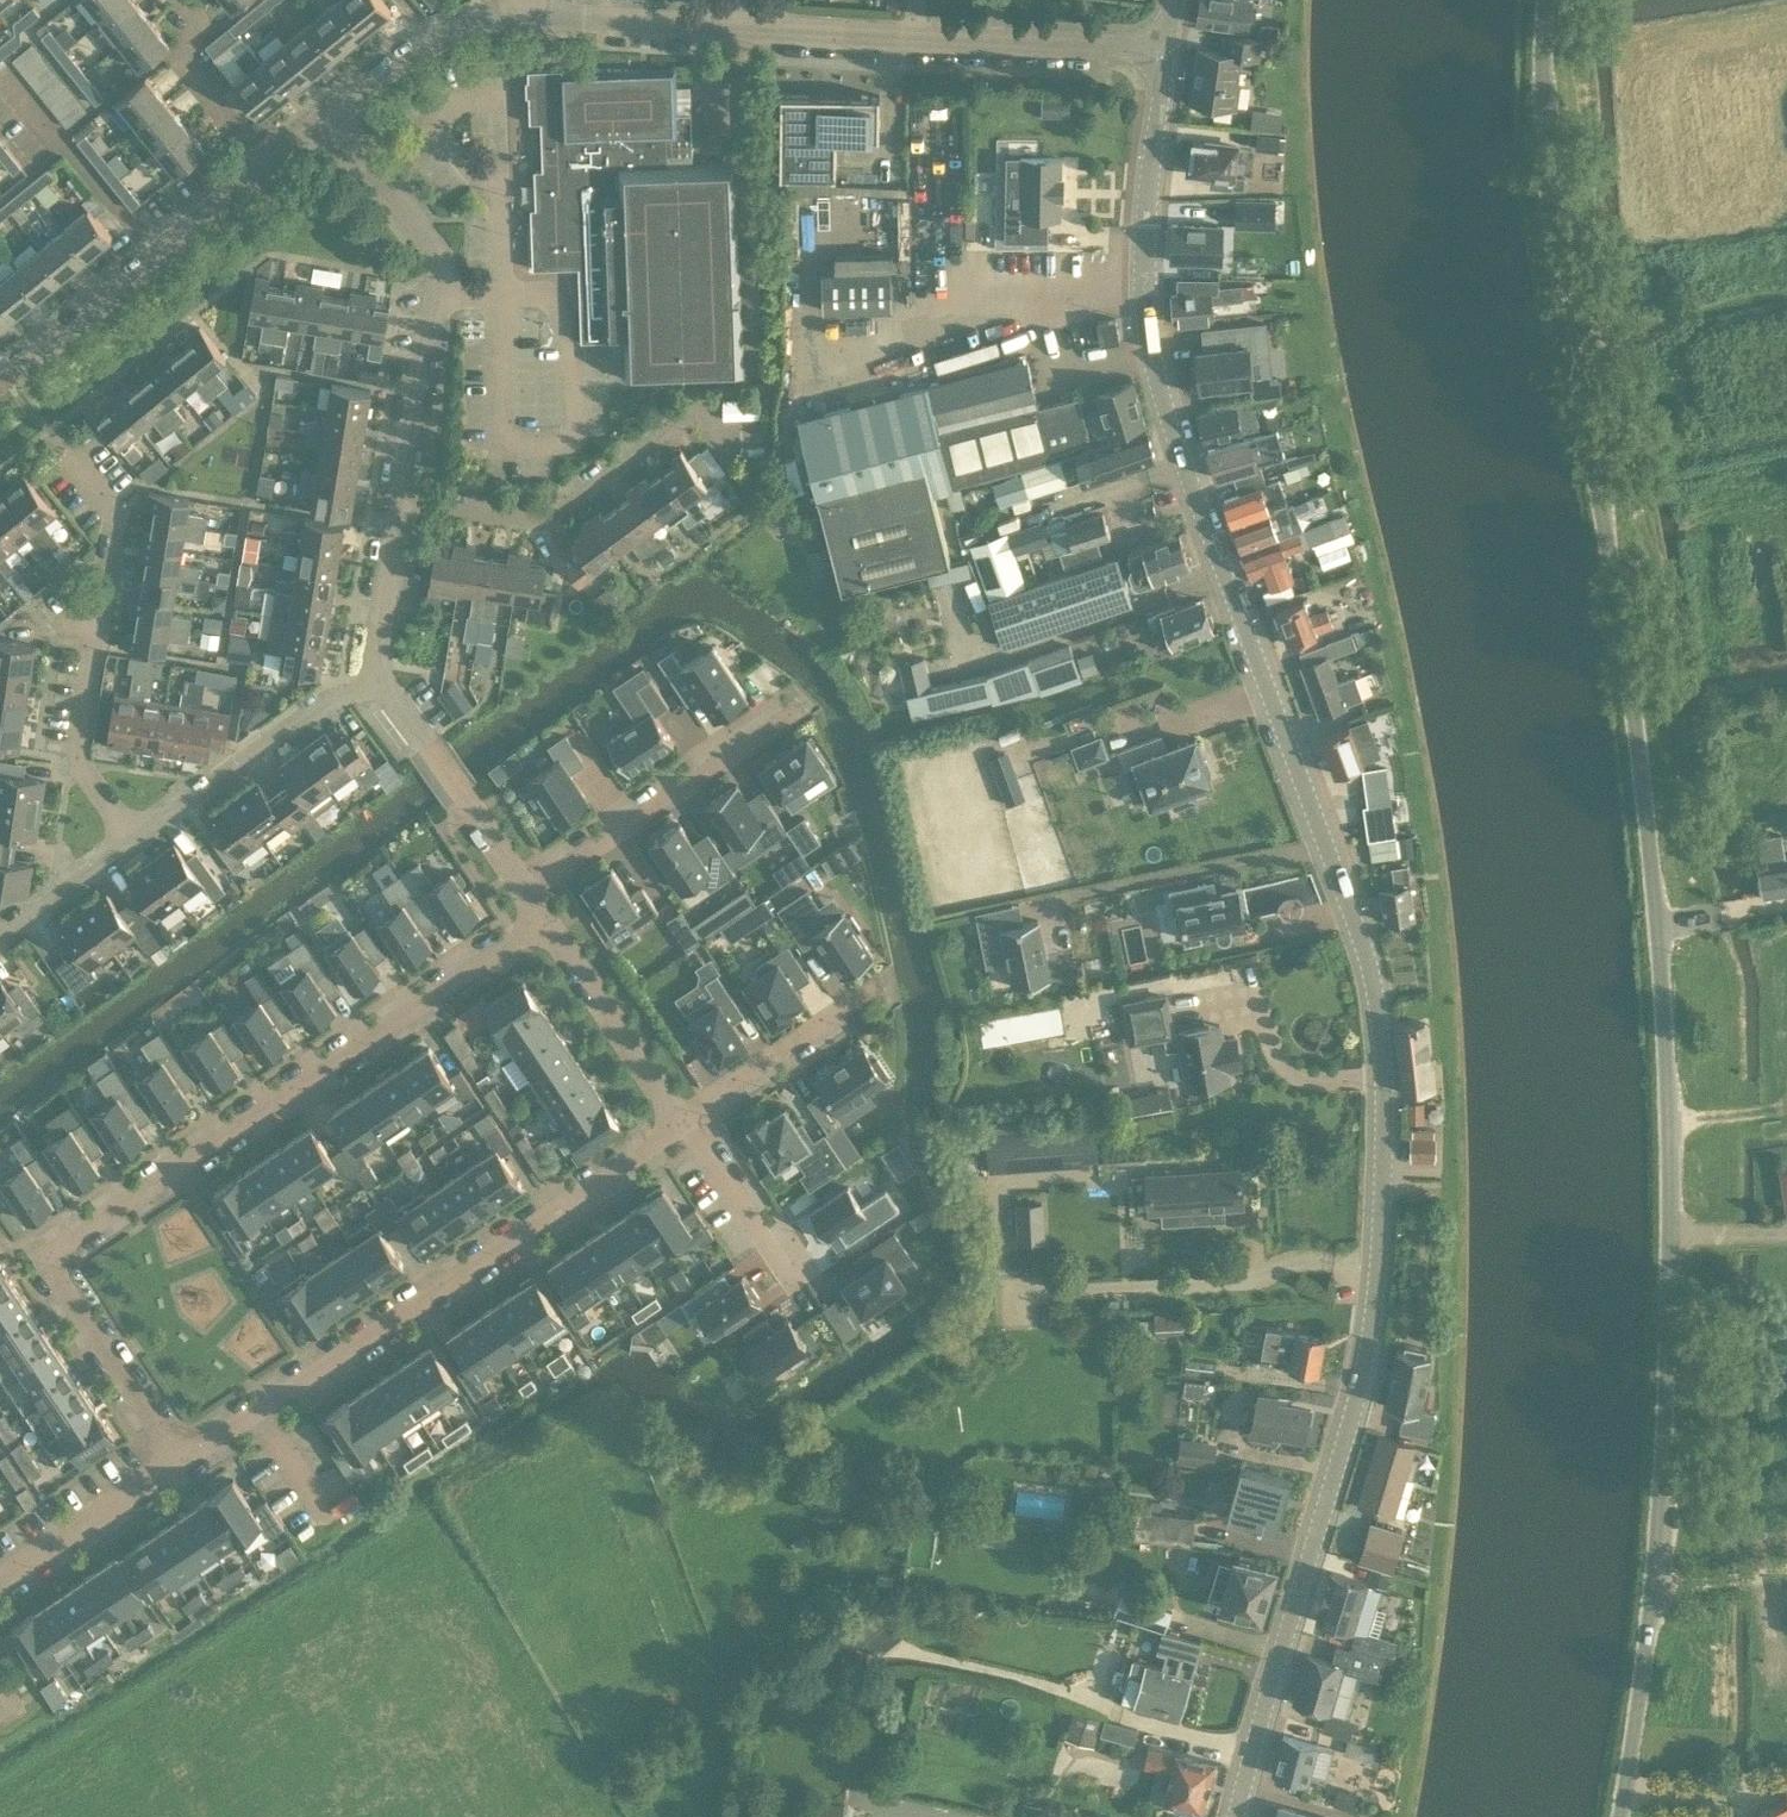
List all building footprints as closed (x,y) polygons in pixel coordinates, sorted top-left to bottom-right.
[(101,18),(123,0),(86,0),(101,18)] [(150,19),(134,0),(123,0),(101,18),(120,43),(150,19)] [(245,0),(224,0),(233,10),(245,0)] [(276,2),(274,0),(262,0),(255,6),(262,14),(276,2)] [(370,27),(348,0),(337,0),(337,1),(327,9),(354,41),(370,27)] [(370,27),(390,11),(381,0),(348,0),(370,27)] [(889,9),(900,10),(900,0),(889,0),(889,9)] [(1197,24),(1227,28),(1248,31),(1252,0),(1200,0),(1197,24)] [(33,6),(14,22),(21,30),(40,14),(33,6)] [(248,25),(262,14),(255,6),(242,17),(248,25)] [(339,53),(354,41),(327,9),(313,20),(339,53)] [(264,15),(255,22),(264,33),(273,26),(264,15)] [(234,36),(248,25),(242,17),(227,28),(234,36)] [(140,67),(169,43),(150,19),(120,43),(140,67)] [(326,64),(339,53),(313,20),(299,31),(326,64)] [(234,36),(227,28),(204,46),(214,58),(237,40),(234,36)] [(41,37),(59,58),(67,51),(49,30),(41,37)] [(312,75),(326,64),(299,31),(285,43),(312,75)] [(22,41),(15,33),(0,45),(0,55),(2,57),(22,41)] [(1200,69),(1195,102),(1236,108),(1239,83),(1237,83),(1241,56),(1258,59),(1261,41),(1230,37),(1228,53),(1199,49),(1196,68),(1200,69)] [(298,86),(312,75),(285,43),(272,54),(298,86)] [(20,70),(40,54),(32,44),(12,60),(20,70)] [(298,86),(272,54),(262,62),(249,45),(242,51),(282,100),(298,86)] [(260,117),(282,100),(242,51),(235,57),(248,72),(233,84),(260,117)] [(28,80),(48,63),(40,54),(20,70),(28,80)] [(62,61),(77,80),(85,73),(70,55),(62,61)] [(36,89),(56,73),(48,63),(28,80),(36,89)] [(525,72),(527,119),(541,119),(542,167),(535,168),(536,222),(531,222),(533,267),(578,266),(581,340),(625,339),(626,377),(742,373),(741,321),(760,320),(758,250),(739,250),(736,160),(668,162),(668,152),(692,152),(690,111),(675,112),(673,68),(560,72),(525,72)] [(44,99),(64,83),(56,73),(36,89),(44,99)] [(137,124),(166,101),(146,76),(117,100),(137,124)] [(96,104),(104,97),(89,78),(80,85),(96,104)] [(52,108),(71,92),(64,83),(44,99),(52,108)] [(59,118),(79,102),(71,92),(52,108),(59,118)] [(780,94),(780,175),(835,176),(836,136),(879,137),(879,95),(780,94)] [(1042,116),(1069,116),(1069,97),(1042,97),(1042,116)] [(166,101),(137,124),(157,148),(185,125),(166,101)] [(67,128),(87,111),(79,102),(59,118),(67,128)] [(1253,109),(1251,127),(1261,128),(1263,129),(1265,111),(1253,109)] [(185,125),(157,148),(176,172),(205,149),(185,125)] [(1258,134),(1256,149),(1278,152),(1278,151),(1284,152),(1285,138),(1280,138),(1280,137),(1258,134)] [(77,142),(94,163),(103,156),(85,135),(77,142)] [(1193,141),(1190,172),(1211,175),(1210,186),(1231,188),(1245,190),(1250,151),(1236,149),(1236,146),(1193,141)] [(22,167),(6,147),(0,152),(0,156),(13,173),(22,167)] [(106,159),(97,166),(112,185),(121,178),(131,170),(117,153),(107,161),(106,159)] [(1006,182),(1005,241),(1048,242),(1049,218),(1061,219),(1061,199),(1063,199),(1063,177),(1062,177),(1062,158),(1021,158),(1021,182),(1006,182)] [(22,167),(13,173),(20,180),(27,175),(28,174),(22,167)] [(47,169),(28,184),(35,192),(55,176),(47,169)] [(81,196),(88,191),(74,174),(67,180),(81,196)] [(132,208),(140,202),(124,182),(116,190),(132,208)] [(786,182),(785,193),(816,194),(817,191),(907,195),(907,188),(786,182)] [(24,188),(5,203),(12,211),(30,196),(24,188)] [(798,195),(787,195),(787,252),(798,252),(798,195)] [(909,199),(898,199),(899,256),(910,256),(909,199)] [(1237,200),(1236,226),(1274,227),(1274,201),(1237,200)] [(64,227),(88,256),(112,236),(88,207),(64,227)] [(971,217),(973,249),(999,248),(998,216),(971,217)] [(1222,226),(1172,224),(1171,261),(1220,262),(1221,262),(1222,226)] [(63,276),(88,256),(64,227),(40,247),(63,276)] [(40,247),(16,267),(39,295),(63,276),(40,247)] [(836,271),(824,272),(825,310),(891,308),(890,270),(890,253),(835,255),(836,271)] [(39,295),(16,267),(0,279),(0,297),(15,315),(39,295)] [(255,275),(249,315),(264,317),(260,338),(273,340),(281,287),(268,285),(269,278),(255,275)] [(1255,297),(1254,284),(1242,285),(1219,287),(1219,278),(1178,279),(1177,295),(1171,296),(1174,324),(1214,320),(1212,303),(1243,300),(1243,298),(1255,297)] [(289,322),(303,324),(309,284),(297,282),(295,290),(281,287),(273,340),(286,342),(289,322)] [(326,349),(335,296),(321,294),(322,286),(309,284),(303,324),(317,326),(314,347),(326,349)] [(349,298),(335,296),(326,349),(338,351),(339,347),(342,330),(356,333),(363,292),(350,290),(349,298)] [(363,292),(356,333),(371,335),(368,356),(381,358),(390,305),(374,302),(376,294),(363,292)] [(15,315),(0,297),(0,328),(15,315)] [(1103,343),(1121,340),(1116,318),(1099,321),(1103,343)] [(1198,367),(1193,367),(1195,385),(1200,384),(1200,389),(1221,386),(1222,391),(1238,389),(1237,384),(1250,383),(1253,383),(1253,382),(1249,351),(1268,349),(1265,324),(1203,331),(1207,361),(1197,362),(1198,367)] [(193,341),(182,350),(217,391),(227,383),(214,367),(225,358),(199,326),(188,335),(193,341)] [(342,330),(339,347),(354,349),(356,333),(342,330)] [(260,338),(259,347),(272,349),(273,340),(260,338)] [(274,344),(272,357),(281,359),(283,346),(274,344)] [(314,347),(310,370),(322,372),(326,349),(314,347)] [(217,391),(182,350),(171,358),(167,353),(156,361),(183,393),(194,384),(206,400),(217,391)] [(335,375),(338,357),(328,355),(325,373),(335,375)] [(1040,409),(1038,401),(1027,359),(799,418),(810,460),(798,463),(814,524),(825,521),(843,589),(951,561),(934,492),(954,487),(954,485),(983,478),(984,482),(1016,474),(1015,469),(1053,459),(1052,457),(1095,443),(1079,395),(1040,409)] [(151,375),(140,384),(174,425),(184,417),(172,402),(183,393),(156,361),(146,369),(151,375)] [(375,381),(377,367),(361,364),(358,378),(375,381)] [(291,388),(293,377),(278,374),(277,374),(275,385),(291,388)] [(1253,383),(1250,383),(1252,399),(1281,394),(1279,379),(1272,380),(1253,382),(1253,383)] [(1102,405),(1086,410),(1096,439),(1111,434),(1145,424),(1132,381),(1098,391),(1102,405)] [(367,414),(371,389),(332,382),(328,408),(367,414)] [(174,425),(140,384),(130,393),(124,386),(114,395),(140,427),(152,418),(164,433),(174,425)] [(225,384),(218,390),(225,400),(234,411),(242,405),(233,394),(233,393),(225,384)] [(130,436),(140,427),(114,395),(104,403),(109,409),(98,418),(132,460),(142,451),(130,436)] [(1237,406),(1199,415),(1205,441),(1259,428),(1253,403),(1237,407),(1237,406)] [(214,428),(224,419),(223,418),(225,416),(219,408),(216,410),(216,409),(205,417),(214,428)] [(363,438),(367,414),(328,408),(326,422),(310,420),(308,430),(363,438)] [(271,412),(269,424),(281,425),(283,414),(271,412)] [(1262,419),(1265,431),(1279,428),(1276,416),(1262,419)] [(359,463),(363,438),(308,430),(306,442),(321,444),(319,457),(359,463)] [(1022,473),(993,482),(1000,504),(1096,474),(1098,478),(1156,459),(1147,431),(1077,453),(1022,471),(1022,473)] [(1250,438),(1209,450),(1217,478),(1233,473),(1237,486),(1265,478),(1261,464),(1258,465),(1258,464),(1286,456),(1278,431),(1251,439),(1250,438)] [(173,447),(179,456),(190,447),(184,438),(173,447)] [(663,474),(696,519),(706,512),(693,494),(718,476),(698,447),(686,456),(682,450),(671,457),(676,464),(663,474)] [(355,488),(359,463),(319,457),(317,471),(301,469),(300,479),(353,487),(355,488)] [(805,490),(796,457),(784,460),(794,494),(805,490)] [(1285,473),(1288,481),(1288,483),(1303,478),(1303,476),(1312,473),(1309,464),(1285,473)] [(150,466),(142,473),(148,481),(156,474),(150,466)] [(283,467),(281,477),(296,479),(298,470),(283,467)] [(646,477),(636,483),(646,497),(661,517),(667,526),(680,516),(687,526),(688,525),(700,541),(708,535),(696,519),(663,474),(650,483),(646,477)] [(5,491),(53,550),(61,544),(44,523),(56,513),(25,475),(5,491)] [(261,475),(258,492),(269,493),(274,489),(276,477),(261,475)] [(1239,495),(1225,500),(1235,526),(1269,513),(1269,514),(1289,506),(1280,481),(1267,485),(1265,478),(1237,486),(1239,495)] [(355,488),(353,487),(300,479),(298,491),(313,493),(311,507),(350,514),(355,488)] [(661,517),(646,497),(636,483),(627,490),(632,497),(618,507),(651,551),(660,545),(647,527),(661,517)] [(966,505),(962,488),(948,491),(952,509),(966,505)] [(53,550),(5,491),(0,495),(0,526),(16,545),(28,536),(45,557),(53,550)] [(153,519),(205,527),(207,514),(187,511),(189,498),(149,491),(147,505),(154,506),(153,519)] [(1269,513),(1235,526),(1244,551),(1279,537),(1303,529),(1300,519),(1294,504),(1289,506),(1269,514),(1269,513)] [(641,558),(651,551),(618,507),(605,516),(601,510),(591,517),(616,551),(630,541),(641,558)] [(1068,527),(1050,533),(1057,553),(1060,552),(1065,567),(1102,555),(1097,540),(1110,536),(1103,513),(1067,525),(1068,527)] [(285,539),(340,548),(344,523),(304,516),(302,531),(287,529),(285,539)] [(1279,537),(1244,551),(1254,577),(1263,573),(1268,587),(1293,578),(1288,564),(1289,564),(1285,554),(1305,547),(1315,543),(1335,535),(1345,532),(1339,516),(1329,520),(1299,531),(1280,538),(1279,537)] [(603,560),(616,551),(591,517),(582,524),(587,530),(573,540),(574,541),(558,552),(581,584),(607,565),(603,560)] [(205,527),(153,519),(151,531),(143,530),(141,543),(181,549),(183,536),(203,540),(205,529),(205,527)] [(1027,545),(1047,539),(1041,521),(1007,531),(1013,549),(1015,548),(1019,558),(1030,555),(1027,545)] [(265,524),(253,522),(252,532),(263,534),(265,524)] [(7,575),(12,580),(15,584),(23,578),(15,568),(4,555),(16,545),(0,526),(0,566),(7,575)] [(963,547),(972,544),(983,540),(983,531),(982,526),(967,531),(959,534),(963,547)] [(806,533),(811,551),(809,552),(815,576),(834,571),(828,547),(829,546),(825,528),(806,533)] [(226,530),(223,543),(235,545),(237,532),(237,531),(226,530)] [(973,547),(990,600),(1028,587),(1013,551),(1007,535),(973,547)] [(1191,567),(1180,535),(1168,539),(1128,553),(1132,565),(1129,571),(1134,584),(1138,585),(1155,579),(1191,567)] [(336,573),(340,548),(285,539),(284,551),(299,553),(297,567),(336,573)] [(245,542),(242,557),(255,559),(258,545),(245,542)] [(435,546),(428,602),(438,604),(440,593),(455,596),(457,587),(464,544),(453,542),(452,549),(435,546)] [(147,557),(145,569),(197,578),(199,565),(179,562),(181,549),(141,543),(139,556),(147,557)] [(476,639),(490,555),(474,552),(475,546),(464,544),(457,587),(473,590),(469,613),(467,612),(463,637),(476,639)] [(662,565),(670,558),(662,548),(654,555),(662,565)] [(490,555),(476,639),(492,642),(496,620),(492,619),(496,593),(512,596),(519,552),(508,550),(507,558),(490,555)] [(67,552),(59,559),(67,567),(75,561),(67,552)] [(519,552),(512,596),(529,599),(526,619),(551,623),(556,590),(542,588),(546,565),(529,562),(530,554),(519,552)] [(931,584),(972,574),(969,559),(928,569),(931,584)] [(991,600),(1004,641),(1129,600),(1116,559),(991,600)] [(250,565),(241,563),(238,582),(246,583),(250,565)] [(4,587),(12,580),(7,575),(0,566),(0,582),(4,587)] [(332,597),(336,573),(297,567),(295,580),(280,578),(278,589),(328,597),(332,597)] [(197,578),(145,569),(143,582),(135,581),(133,594),(173,600),(175,587),(195,591),(197,578)] [(231,573),(219,571),(217,581),(229,583),(231,573)] [(834,572),(820,575),(823,586),(837,583),(834,572)] [(1306,574),(1295,578),(1299,591),(1310,588),(1306,576),(1306,574)] [(646,591),(654,586),(647,576),(639,582),(646,591)] [(238,583),(235,602),(249,604),(251,585),(238,583)] [(592,603),(596,608),(603,618),(620,605),(607,587),(590,600),(592,603)] [(332,597),(328,597),(278,589),(274,614),(300,618),(328,622),(332,597)] [(139,608),(137,620),(189,629),(191,616),(171,612),(173,600),(133,594),(131,606),(139,608)] [(225,608),(226,596),(214,594),(212,606),(225,608)] [(1213,629),(1202,598),(1176,608),(1175,604),(1155,610),(1159,622),(1161,627),(1168,625),(1174,643),(1213,629)] [(1304,599),(1276,609),(1289,644),(1317,634),(1316,631),(1333,625),(1328,610),(1327,609),(1310,615),(1304,599)] [(0,606),(7,615),(15,609),(7,600),(0,606)] [(877,600),(871,603),(869,610),(872,615),(878,618),(884,615),(886,608),(883,602),(877,600)] [(247,616),(233,613),(230,630),(244,632),(247,616)] [(328,622),(300,618),(274,614),(270,638),(324,647),(328,622)] [(221,633),(223,618),(206,615),(204,631),(221,633)] [(189,629),(137,620),(135,633),(127,632),(125,645),(165,651),(167,638),(187,641),(189,629)] [(221,633),(204,631),(202,644),(218,647),(221,633)] [(524,652),(527,636),(512,633),(510,650),(524,652)] [(1320,714),(1345,705),(1363,699),(1355,676),(1337,683),(1328,658),(1356,648),(1352,634),(1327,643),(1327,645),(1301,654),(1305,667),(1304,668),(1320,714)] [(245,661),(249,639),(229,636),(226,658),(245,661)] [(319,672),(320,672),(324,647),(270,638),(266,663),(319,672)] [(31,670),(35,644),(0,639),(0,666),(31,670)] [(658,658),(672,649),(666,639),(652,648),(658,658)] [(658,658),(683,696),(696,687),(714,715),(720,710),(722,713),(741,701),(739,698),(746,694),(713,645),(683,665),(672,649),(658,658)] [(1081,678),(1071,649),(1030,663),(1037,684),(1039,689),(1039,690),(1057,684),(1059,689),(1082,681),(1081,678)] [(1085,675),(1098,671),(1092,653),(1079,658),(1085,675)] [(132,747),(147,658),(131,656),(129,666),(133,671),(134,671),(130,696),(114,694),(107,743),(132,747)] [(929,656),(905,662),(907,667),(913,692),(936,687),(929,656)] [(157,751),(166,701),(150,699),(154,674),(158,674),(162,671),(164,661),(147,658),(132,747),(157,751)] [(27,696),(31,670),(0,666),(0,692),(27,696)] [(913,716),(992,698),(987,675),(936,687),(913,692),(908,693),(913,716)] [(193,689),(182,755),(209,759),(211,745),(225,747),(231,712),(201,707),(205,681),(196,679),(195,679),(193,689)] [(667,740),(651,717),(665,707),(647,680),(632,689),(648,713),(603,743),(622,771),(667,740)] [(166,701),(157,751),(182,755),(193,689),(186,688),(183,691),(181,704),(166,701)] [(27,696),(0,692),(0,718),(23,721),(27,696)] [(466,698),(451,709),(457,717),(472,706),(466,698)] [(23,721),(0,718),(0,744),(19,747),(23,721)] [(1368,720),(1323,737),(1337,774),(1364,764),(1363,762),(1381,755),(1368,720)] [(809,730),(759,763),(790,809),(805,799),(797,787),(832,764),(809,730)] [(304,748),(333,787),(355,771),(365,785),(380,774),(357,743),(342,754),(326,732),(304,748)] [(530,779),(557,820),(588,800),(569,772),(584,762),(566,734),(549,745),(559,760),(530,779)] [(1162,735),(1119,750),(1125,766),(1122,767),(1136,802),(1151,797),(1152,800),(1171,793),(1175,806),(1197,798),(1192,784),(1210,778),(1208,774),(1211,771),(1206,759),(1203,758),(1196,739),(1167,750),(1162,735)] [(1081,766),(1108,756),(1101,737),(1074,747),(1081,766)] [(310,804),(333,787),(304,748),(280,766),(296,787),(285,795),(303,820),(315,811),(310,804)] [(519,750),(492,767),(501,781),(528,763),(519,750)] [(1026,797),(1009,751),(989,759),(1006,804),(1026,797)] [(41,809),(45,780),(23,777),(25,763),(0,759),(0,803),(41,809)] [(1385,767),(1363,771),(1368,806),(1363,806),(1368,840),(1395,836),(1385,767)] [(303,820),(285,795),(275,803),(259,781),(235,798),(265,838),(287,822),(292,828),(303,820)] [(762,846),(787,829),(786,829),(769,802),(755,812),(747,799),(736,784),(707,804),(734,844),(752,832),(762,846)] [(243,855),(265,838),(235,798),(212,815),(229,838),(217,846),(235,870),(248,861),(243,855)] [(41,809),(0,803),(0,846),(13,848),(15,834),(36,837),(41,809)] [(804,817),(786,829),(787,829),(802,852),(820,840),(804,817)] [(735,872),(713,840),(698,850),(679,823),(651,841),(682,887),(700,876),(709,890),(735,872)] [(1409,837),(1395,839),(1398,857),(1412,855),(1409,837)] [(1395,839),(1369,843),(1372,861),(1398,857),(1395,839)] [(851,841),(840,848),(849,862),(861,855),(851,841)] [(152,859),(182,900),(204,884),(213,898),(225,889),(202,858),(193,865),(175,842),(152,859)] [(0,846),(0,889),(28,894),(32,865),(11,862),(13,848),(0,846)] [(798,875),(812,866),(802,852),(789,861),(798,875)] [(159,917),(182,900),(152,859),(127,877),(144,900),(134,908),(161,945),(173,936),(159,917)] [(1759,864),(1764,895),(1786,892),(1786,859),(1759,864)] [(436,927),(400,874),(399,875),(388,860),(373,870),(383,886),(382,886),(383,887),(398,909),(379,921),(405,961),(409,958),(412,962),(422,955),(420,951),(428,945),(431,944),(425,934),(436,927)] [(419,862),(400,874),(436,927),(447,919),(453,929),(456,927),(458,931),(467,925),(464,921),(475,914),(479,911),(462,886),(467,883),(459,871),(454,874),(452,872),(434,884),(419,862)] [(625,916),(633,927),(658,911),(642,887),(630,895),(612,867),(609,869),(608,866),(590,878),(591,881),(584,886),(611,926),(625,916)] [(1398,887),(1381,889),(1385,921),(1415,917),(1408,866),(1395,868),(1398,887)] [(1187,939),(1218,933),(1218,934),(1218,935),(1219,936),(1220,937),(1221,938),(1222,938),(1223,939),(1224,939),(1225,939),(1226,939),(1226,938),(1227,938),(1228,938),(1229,937),(1230,937),(1230,936),(1231,935),(1231,934),(1231,933),(1232,932),(1232,931),(1231,930),(1245,927),(1244,924),(1245,924),(1242,912),(1236,888),(1215,893),(1213,881),(1180,888),(1183,900),(1179,900),(1180,907),(1174,908),(1179,934),(1185,932),(1187,939)] [(746,889),(737,895),(746,910),(755,903),(746,889)] [(843,977),(874,956),(857,931),(861,928),(851,914),(848,917),(843,911),(828,921),(819,907),(807,889),(779,909),(804,946),(817,938),(843,977)] [(161,945),(134,908),(124,915),(108,893),(84,910),(113,951),(136,934),(150,953),(161,945)] [(750,928),(774,912),(764,898),(755,903),(746,910),(740,914),(750,928)] [(1016,924),(1012,905),(976,912),(981,933),(1002,929),(1014,986),(1050,979),(1045,954),(1045,953),(1043,943),(1038,920),(1016,924)] [(91,967),(113,951),(84,910),(61,927),(77,950),(57,965),(74,989),(96,974),(91,967)] [(687,920),(674,929),(687,949),(700,940),(687,920)] [(328,950),(355,989),(358,987),(361,991),(372,983),(369,980),(377,974),(380,972),(374,963),(386,955),(366,925),(351,935),(328,950)] [(287,951),(299,969),(280,981),(283,985),(310,1025),(314,1023),(316,1027),(327,1019),(324,1016),(333,1010),(335,1008),(329,999),(341,990),(306,938),(304,939),(298,929),(286,937),(293,947),(287,951)] [(27,953),(34,948),(28,939),(21,944),(27,953)] [(774,1023),(792,1011),(790,1007),(803,999),(795,987),(809,977),(788,946),(756,967),(760,973),(746,982),(774,1023)] [(259,971),(245,980),(250,988),(264,978),(259,971)] [(728,1015),(740,1007),(717,973),(705,981),(713,993),(688,1010),(701,1031),(698,1033),(708,1049),(712,1047),(721,1059),(746,1042),(735,1025),(728,1015)] [(5,1032),(27,1016),(34,1026),(46,1017),(25,989),(15,996),(0,976),(0,1024),(5,1032)] [(486,1004),(501,1028),(539,1003),(523,979),(486,1004)] [(294,1022),(273,992),(236,1018),(262,1057),(266,1055),(269,1059),(279,1051),(277,1047),(285,1042),(288,1040),(282,1030),(294,1022)] [(1169,998),(1128,1001),(1131,1040),(1163,1037),(1165,1053),(1180,1052),(1183,1089),(1224,1086),(1223,1075),(1236,1074),(1234,1045),(1220,1046),(1219,1031),(1172,1035),(1169,998)] [(554,1026),(539,1003),(501,1028),(517,1051),(554,1026)] [(461,1020),(468,1021),(476,1016),(470,1007),(458,1016),(461,1020)] [(229,1079),(227,1075),(235,1070),(238,1068),(231,1059),(244,1050),(223,1020),(186,1046),(212,1085),(216,1083),(219,1086),(229,1079)] [(151,1036),(160,1030),(154,1022),(145,1028),(151,1036)] [(1404,1092),(1432,1089),(1425,1023),(1397,1026),(1404,1092)] [(445,1033),(461,1057),(470,1051),(473,1049),(457,1025),(445,1033)] [(554,1026),(517,1051),(513,1054),(528,1077),(533,1074),(570,1049),(554,1026)] [(142,1042),(157,1065),(138,1078),(165,1117),(168,1115),(171,1118),(182,1111),(179,1107),(188,1102),(190,1100),(184,1090),(196,1082),(161,1030),(160,1030),(151,1036),(142,1042)] [(429,1047),(405,1064),(430,1100),(453,1085),(464,1102),(476,1094),(460,1070),(449,1077),(429,1047)] [(824,1091),(809,1101),(825,1125),(830,1131),(846,1120),(840,1111),(885,1080),(884,1078),(888,1075),(878,1059),(873,1062),(864,1048),(816,1079),(824,1091)] [(587,1075),(570,1049),(533,1074),(550,1100),(587,1075)] [(96,1061),(104,1074),(116,1066),(107,1052),(106,1050),(94,1059),(96,1061)] [(470,1051),(461,1057),(469,1069),(478,1063),(470,1051)] [(381,1080),(406,1116),(430,1100),(405,1064),(381,1080)] [(112,1101),(93,1113),(120,1153),(124,1150),(126,1154),(137,1147),(135,1143),(143,1137),(146,1136),(139,1126),(151,1118),(116,1066),(97,1078),(112,1101)] [(604,1100),(587,1075),(550,1100),(567,1125),(604,1100)] [(381,1080),(357,1096),(382,1133),(406,1116),(381,1080)] [(500,1096),(494,1086),(485,1092),(491,1102),(500,1096)] [(1169,1090),(1129,1097),(1132,1113),(1172,1106),(1169,1090)] [(358,1173),(368,1188),(380,1180),(359,1148),(382,1133),(357,1096),(333,1112),(353,1142),(342,1149),(358,1173)] [(511,1112),(500,1096),(491,1102),(502,1118),(511,1112)] [(604,1100),(567,1125),(562,1128),(578,1152),(620,1123),(604,1100)] [(1412,1102),(1412,1120),(1427,1121),(1427,1102),(1412,1102)] [(768,1115),(751,1126),(765,1147),(762,1149),(772,1164),(775,1162),(777,1165),(795,1153),(804,1167),(807,1171),(801,1175),(810,1187),(811,1188),(846,1164),(825,1133),(814,1141),(801,1123),(798,1125),(785,1106),(769,1117),(768,1115)] [(73,1185),(76,1182),(79,1186),(90,1179),(87,1175),(96,1169),(98,1168),(92,1158),(104,1150),(84,1120),(46,1145),(73,1185)] [(473,1165),(497,1201),(522,1185),(502,1155),(513,1148),(496,1123),(484,1132),(496,1150),(473,1165)] [(311,1127),(287,1143),(311,1180),(334,1164),(346,1182),(358,1173),(342,1149),(331,1157),(311,1127)] [(432,1128),(419,1137),(425,1145),(438,1136),(432,1128)] [(525,1134),(516,1139),(525,1152),(533,1146),(525,1134)] [(1435,1156),(1435,1138),(1411,1137),(1411,1156),(1435,1156)] [(898,1141),(881,1152),(899,1178),(916,1167),(898,1141)] [(263,1159),(287,1196),(311,1180),(287,1143),(263,1159)] [(442,1143),(429,1152),(435,1160),(448,1152),(442,1143)] [(533,1146),(525,1152),(541,1176),(553,1168),(537,1144),(533,1146)] [(403,1165),(416,1156),(410,1148),(398,1156),(403,1165)] [(31,1217),(33,1221),(44,1213),(42,1210),(50,1204),(52,1202),(46,1193),(58,1185),(38,1154),(26,1163),(23,1158),(0,1173),(0,1179),(27,1219),(31,1217)] [(422,1165),(416,1156),(403,1165),(409,1173),(422,1165)] [(263,1159),(238,1176),(263,1212),(264,1211),(287,1196),(263,1159)] [(473,1217),(497,1201),(473,1165),(449,1181),(473,1217)] [(1241,1168),(1146,1173),(1148,1212),(1161,1211),(1162,1224),(1225,1220),(1225,1207),(1243,1206),(1241,1168)] [(222,1204),(213,1210),(241,1252),(252,1245),(244,1233),(268,1216),(264,1211),(263,1212),(238,1176),(214,1192),(222,1204)] [(449,1181),(425,1198),(449,1233),(473,1217),(449,1181)] [(714,1233),(695,1206),(682,1215),(662,1185),(648,1194),(651,1197),(640,1204),(639,1203),(638,1203),(666,1244),(671,1252),(672,1254),(673,1253),(696,1238),(699,1243),(714,1233)] [(826,1239),(829,1237),(838,1231),(846,1243),(847,1244),(899,1208),(886,1188),(861,1205),(849,1186),(809,1213),(826,1239)] [(390,1195),(378,1203),(394,1227),(405,1220),(425,1249),(449,1233),(425,1198),(421,1192),(398,1207),(390,1195)] [(1018,1242),(1046,1241),(1044,1202),(1017,1203),(1018,1242)] [(371,1219),(348,1234),(355,1245),(379,1280),(403,1264),(383,1235),(394,1227),(378,1203),(366,1211),(371,1219)] [(666,1244),(638,1203),(638,1204),(638,1205),(628,1212),(626,1213),(619,1218),(618,1217),(617,1218),(645,1258),(654,1252),(666,1244)] [(320,1221),(332,1212),(327,1204),(314,1212),(320,1221)] [(918,1228),(931,1219),(923,1208),(910,1217),(918,1228)] [(338,1221),(332,1212),(320,1221),(326,1229),(338,1221)] [(294,1233),(307,1225),(304,1221),(301,1216),(289,1225),(294,1233)] [(617,1218),(616,1218),(617,1219),(606,1227),(605,1228),(597,1233),(596,1232),(595,1232),(626,1278),(648,1264),(645,1258),(617,1218)] [(304,1249),(317,1241),(313,1236),(310,1231),(298,1240),(304,1249)] [(626,1278),(595,1232),(595,1233),(596,1234),(585,1241),(583,1242),(576,1247),(575,1246),(574,1247),(602,1287),(605,1293),(626,1278)] [(912,1258),(894,1232),(855,1259),(863,1270),(844,1283),(863,1310),(905,1282),(896,1269),(912,1258)] [(355,1297),(379,1280),(355,1245),(331,1261),(355,1297)] [(602,1287),(574,1247),(574,1248),(554,1262),(554,1260),(552,1261),(572,1290),(558,1299),(577,1327),(591,1317),(586,1309),(607,1295),(605,1293),(602,1287)] [(307,1277),(331,1313),(355,1297),(331,1261),(307,1277)] [(2,1267),(0,1268),(0,1309),(21,1295),(2,1267)] [(331,1313),(307,1277),(303,1271),(280,1287),(272,1275),(259,1283),(276,1307),(287,1300),(307,1329),(331,1313)] [(724,1272),(681,1301),(690,1315),(700,1309),(716,1332),(759,1303),(756,1299),(760,1297),(752,1285),(749,1288),(742,1277),(732,1284),(724,1272)] [(511,1289),(510,1289),(538,1330),(560,1316),(531,1273),(518,1281),(520,1285),(512,1290),(511,1289)] [(687,1276),(675,1284),(680,1292),(692,1284),(687,1276)] [(538,1330),(510,1289),(510,1290),(511,1291),(493,1303),(492,1302),(491,1302),(519,1343),(538,1330)] [(21,1295),(0,1309),(0,1350),(40,1323),(21,1295)] [(656,1297),(644,1305),(649,1313),(661,1305),(656,1297)] [(845,1339),(859,1330),(837,1298),(823,1307),(845,1339)] [(519,1343),(491,1302),(491,1303),(491,1304),(473,1316),(472,1315),(503,1362),(504,1361),(500,1356),(519,1343)] [(644,1305),(632,1313),(637,1320),(649,1313),(644,1305)] [(1184,1334),(1183,1312),(1155,1313),(1156,1335),(1184,1334)] [(503,1362),(472,1315),(471,1316),(472,1317),(452,1331),(451,1329),(450,1330),(469,1359),(456,1368),(474,1396),(489,1386),(482,1376),(503,1362)] [(765,1373),(787,1359),(792,1367),(810,1355),(804,1347),(806,1345),(789,1320),(775,1329),(767,1317),(744,1333),(752,1345),(748,1348),(765,1373)] [(40,1323),(0,1350),(0,1374),(7,1385),(58,1351),(40,1323)] [(1267,1326),(1262,1353),(1287,1358),(1288,1351),(1293,1352),(1290,1368),(1319,1373),(1326,1337),(1297,1331),(1297,1332),(1267,1326)] [(1422,1411),(1433,1356),(1427,1355),(1428,1349),(1407,1345),(1406,1350),(1400,1349),(1389,1406),(1406,1409),(1402,1430),(1432,1436),(1436,1414),(1422,1411)] [(455,1386),(428,1347),(427,1347),(409,1359),(408,1358),(435,1399),(455,1386)] [(77,1379),(58,1351),(7,1385),(26,1413),(77,1379)] [(563,1351),(555,1356),(563,1368),(571,1363),(563,1351)] [(563,1368),(555,1356),(547,1362),(555,1373),(563,1368)] [(435,1399),(408,1358),(407,1359),(408,1360),(390,1372),(389,1371),(416,1412),(435,1399)] [(416,1412),(389,1371),(388,1372),(389,1373),(371,1385),(370,1384),(397,1425),(416,1412)] [(525,1394),(536,1386),(531,1378),(519,1386),(525,1394)] [(1211,1382),(1188,1378),(1186,1394),(1208,1398),(1211,1382)] [(96,1407),(77,1379),(26,1413),(45,1441),(96,1407)] [(397,1425),(370,1384),(369,1385),(370,1386),(350,1400),(349,1398),(348,1399),(376,1440),(397,1425)] [(1259,1394),(1251,1434),(1270,1438),(1271,1432),(1304,1439),(1304,1440),(1310,1410),(1277,1403),(1278,1398),(1259,1393),(1258,1394),(1259,1394)] [(481,1405),(490,1419),(505,1409),(495,1395),(481,1405)] [(376,1440),(348,1399),(348,1400),(328,1414),(328,1413),(326,1414),(346,1442),(332,1451),(351,1479),(365,1469),(355,1454),(376,1440)] [(115,1435),(96,1407),(45,1441),(64,1469),(115,1435)] [(11,1423),(4,1413),(0,1415),(0,1430),(11,1423)] [(467,1421),(455,1429),(460,1437),(472,1429),(467,1421)] [(11,1423),(0,1430),(0,1431),(7,1441),(18,1434),(11,1423)] [(460,1437),(455,1429),(443,1437),(448,1445),(460,1437)] [(1214,1467),(1218,1442),(1181,1437),(1178,1462),(1214,1467)] [(1394,1516),(1415,1448),(1383,1437),(1362,1506),(1394,1516)] [(21,1463),(32,1456),(22,1441),(11,1448),(21,1463)] [(428,1445),(416,1453),(421,1461),(433,1453),(428,1445)] [(421,1461),(416,1453),(404,1461),(410,1469),(421,1461)] [(15,1467),(6,1454),(0,1458),(0,1462),(7,1473),(15,1467)] [(32,1456),(21,1463),(32,1479),(42,1472),(32,1456)] [(1087,1461),(1086,1473),(1095,1474),(1096,1462),(1087,1461)] [(1231,1515),(1231,1516),(1279,1529),(1292,1479),(1243,1465),(1243,1467),(1250,1468),(1238,1516),(1231,1515)] [(15,1467),(7,1473),(16,1487),(24,1481),(15,1467)] [(209,1495),(209,1496),(240,1542),(263,1526),(270,1536),(284,1526),(266,1499),(253,1508),(233,1479),(232,1480),(233,1481),(210,1496),(209,1495)] [(27,1485),(16,1492),(27,1508),(38,1501),(27,1485)] [(240,1542),(209,1496),(208,1496),(209,1497),(189,1511),(188,1509),(187,1510),(218,1556),(240,1542)] [(1144,1507),(1162,1509),(1163,1502),(1145,1500),(1144,1507)] [(1132,1508),(1128,1537),(1133,1537),(1141,1538),(1152,1539),(1191,1544),(1194,1515),(1134,1509),(1132,1508)] [(218,1556),(187,1510),(188,1512),(170,1524),(169,1522),(168,1523),(196,1564),(214,1551),(218,1556)] [(196,1564),(168,1523),(168,1524),(148,1538),(147,1537),(174,1578),(196,1564)] [(1392,1569),(1403,1533),(1373,1524),(1362,1560),(1392,1569)] [(174,1578),(147,1537),(146,1538),(147,1539),(127,1552),(126,1551),(125,1552),(152,1593),(174,1578)] [(95,1569),(94,1569),(122,1610),(143,1596),(145,1595),(117,1554),(115,1555),(116,1556),(96,1570),(95,1569)] [(1269,1594),(1277,1570),(1241,1560),(1240,1562),(1225,1558),(1211,1598),(1226,1603),(1225,1605),(1259,1614),(1259,1615),(1262,1616),(1262,1615),(1261,1615),(1263,1611),(1268,1612),(1274,1595),(1269,1594)] [(241,1564),(229,1572),(234,1580),(246,1572),(241,1564)] [(1369,1581),(1388,1587),(1392,1572),(1374,1567),(1369,1581)] [(122,1610),(94,1569),(94,1570),(94,1571),(74,1584),(74,1583),(73,1584),(101,1624),(122,1610)] [(234,1580),(229,1572),(217,1580),(222,1588),(234,1580)] [(1332,1573),(1317,1619),(1353,1630),(1354,1629),(1356,1630),(1351,1648),(1390,1660),(1396,1642),(1367,1633),(1381,1591),(1367,1586),(1368,1584),(1332,1573)] [(101,1624),(73,1584),(72,1584),(73,1585),(55,1597),(54,1596),(81,1637),(101,1624)] [(1174,1608),(1118,1590),(1110,1614),(1167,1631),(1174,1608)] [(200,1591),(188,1599),(194,1607),(206,1599),(200,1591)] [(81,1637),(54,1596),(53,1597),(54,1598),(34,1612),(33,1610),(33,1611),(60,1652),(81,1637)] [(194,1607),(188,1599),(176,1607),(182,1615),(194,1607)] [(60,1652),(33,1611),(32,1611),(33,1613),(13,1626),(12,1625),(11,1626),(38,1667),(40,1666),(39,1666),(60,1652)] [(149,1624),(137,1632),(142,1640),(154,1632),(149,1624)] [(130,1648),(142,1640),(137,1632),(125,1640),(130,1648)] [(1129,1674),(1121,1699),(1136,1703),(1138,1699),(1182,1712),(1188,1690),(1191,1681),(1201,1643),(1164,1632),(1158,1649),(1168,1652),(1163,1667),(1147,1662),(1147,1664),(1134,1660),(1130,1674),(1129,1674)] [(1329,1712),(1343,1666),(1379,1677),(1385,1659),(1337,1644),(1332,1663),(1307,1655),(1293,1701),(1329,1712)] [(108,1651),(96,1659),(102,1667),(114,1659),(108,1651)] [(90,1675),(102,1667),(96,1659),(84,1667),(90,1675)] [(67,1696),(54,1677),(42,1685),(55,1705),(67,1696)] [(1094,1743),(1102,1718),(1077,1710),(1069,1735),(1094,1743)] [(1133,1743),(1137,1729),(1102,1719),(1098,1733),(1133,1743)] [(206,1731),(194,1738),(199,1746),(211,1739),(206,1731)] [(1308,1781),(1318,1744),(1283,1735),(1273,1772),(1308,1781)] [(211,1739),(199,1746),(204,1754),(216,1747),(211,1739)] [(1349,1739),(1345,1753),(1352,1755),(1361,1750),(1362,1743),(1349,1739)] [(1150,1746),(1145,1764),(1173,1771),(1165,1801),(1203,1810),(1215,1761),(1177,1752),(1150,1746)] [(234,1774),(222,1782),(227,1790),(239,1782),(234,1774)] [(239,1782),(227,1790),(232,1798),(244,1790),(239,1782)] [(1353,1808),(1357,1792),(1342,1788),(1338,1804),(1353,1808)] [(812,1798),(810,1816),(844,1816),(845,1801),(812,1798)] [(1760,1806),(1762,1816),(1786,1816),(1786,1802),(1760,1806)] [(1025,1816),(1039,1816),(1042,1807),(1025,1804),(1023,1816),(1025,1816)] [(1280,1804),(1276,1816),(1326,1816),(1280,1804)] [(184,1816),(205,1816),(199,1807),(184,1816)]
